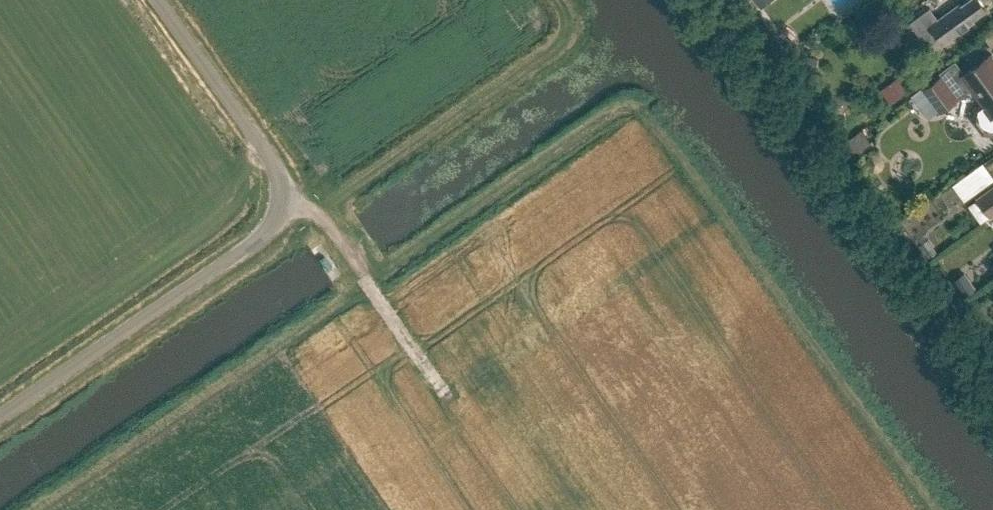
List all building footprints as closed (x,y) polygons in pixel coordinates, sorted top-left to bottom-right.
[(759,11),(773,0),(751,0),(759,11)] [(930,8),(910,22),(928,46),(939,38),(944,44),(971,23),(970,21),(987,8),(981,0),(969,0),(963,4),(962,2),(939,19),(930,8)] [(958,97),(971,87),(984,104),(980,106),(977,115),(977,118),(977,122),(979,125),(981,128),(983,131),(986,132),(990,134),(992,134),(992,56),(992,54),(962,76),(964,79),(952,88),(943,76),(925,89),(942,112),(959,98),(958,97)] [(817,67),(819,59),(806,56),(804,65),(817,67)] [(891,104),(906,93),(896,79),(881,89),(891,104)] [(854,152),(867,142),(857,129),(844,139),(854,152)] [(992,180),(992,174),(984,162),(953,184),(965,200),(992,180)] [(977,197),(991,216),(992,215),(992,186),(977,197)] [(930,203),(899,220),(910,239),(940,222),(930,203)] [(958,302),(977,289),(965,273),(947,286),(958,302)]
